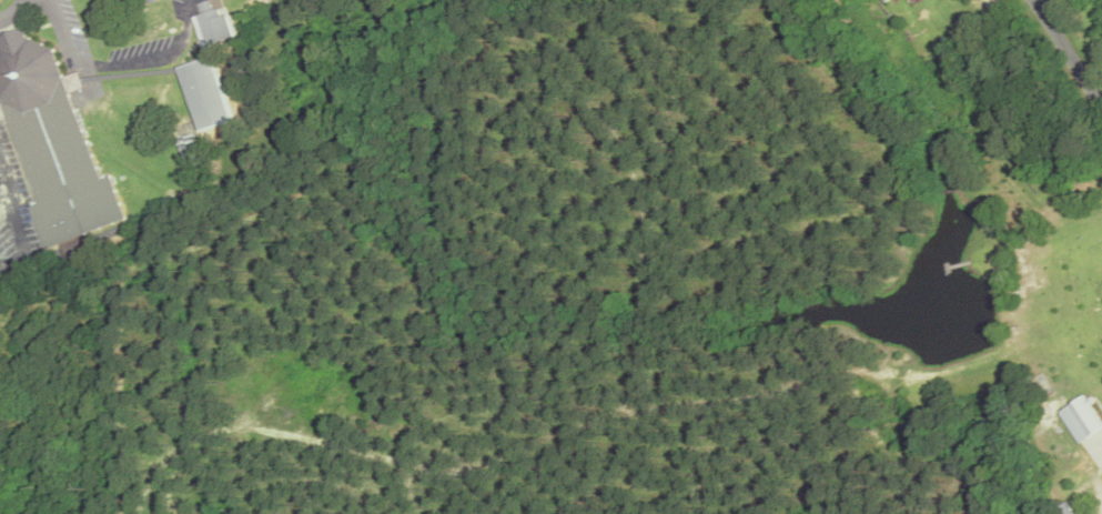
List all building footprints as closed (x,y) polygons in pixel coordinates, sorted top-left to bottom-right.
[(155,0),(126,0),(129,11),(155,3),(155,0)] [(206,49),(231,40),(221,9),(211,12),(207,2),(192,8),(206,49)] [(33,207),(27,209),(41,253),(58,247),(62,258),(65,258),(86,252),(83,241),(83,236),(123,222),(109,181),(96,179),(68,94),(81,90),(76,74),(60,79),(49,49),(25,44),(21,30),(0,37),(0,115),(33,207)] [(176,69),(195,134),(229,124),(210,59),(176,69)]
